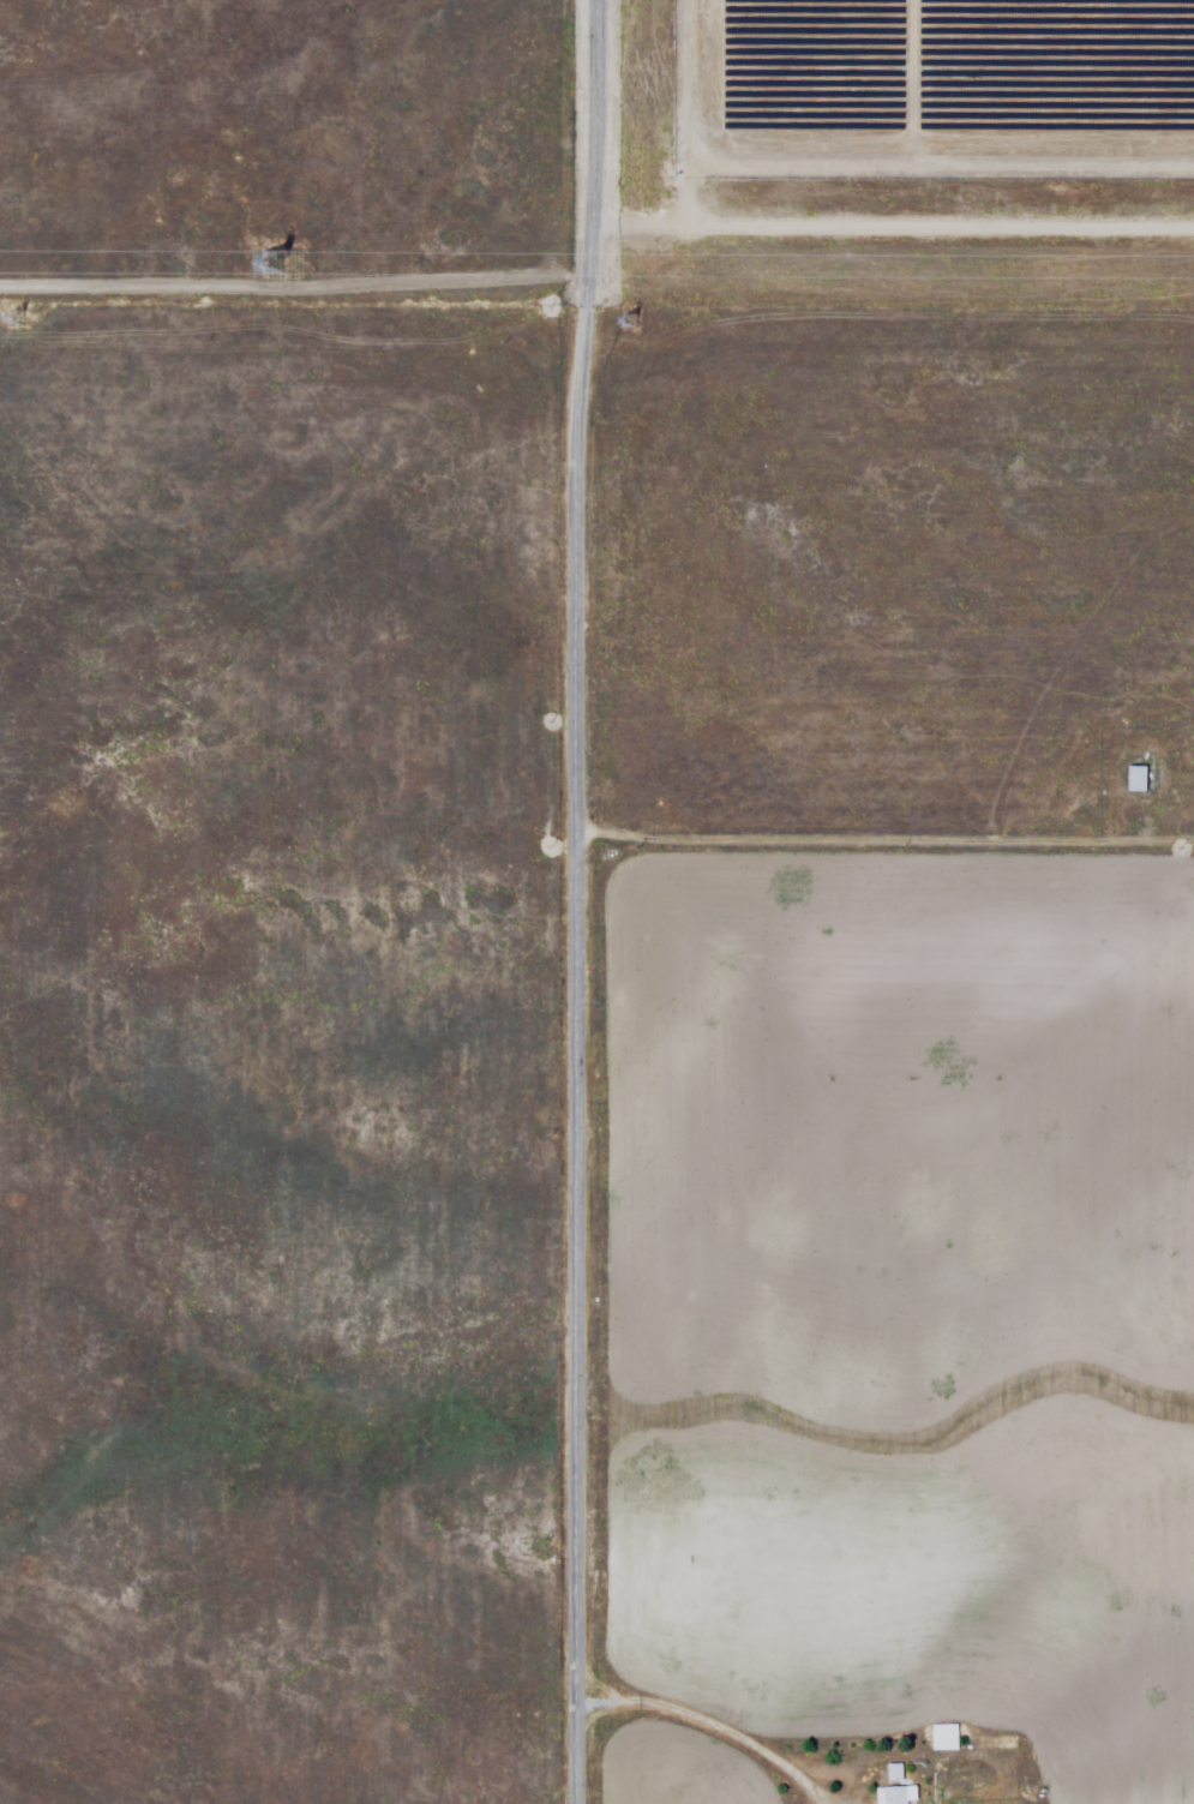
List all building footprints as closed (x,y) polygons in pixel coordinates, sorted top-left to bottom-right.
[(1129,767),(1148,767),(1148,795),(1128,795),(1129,767)] [(935,1726),(961,1726),(961,1752),(935,1752),(935,1726)] [(911,1799),(911,1803),(880,1803),(880,1790),(919,1790),(919,1799),(911,1799)]
